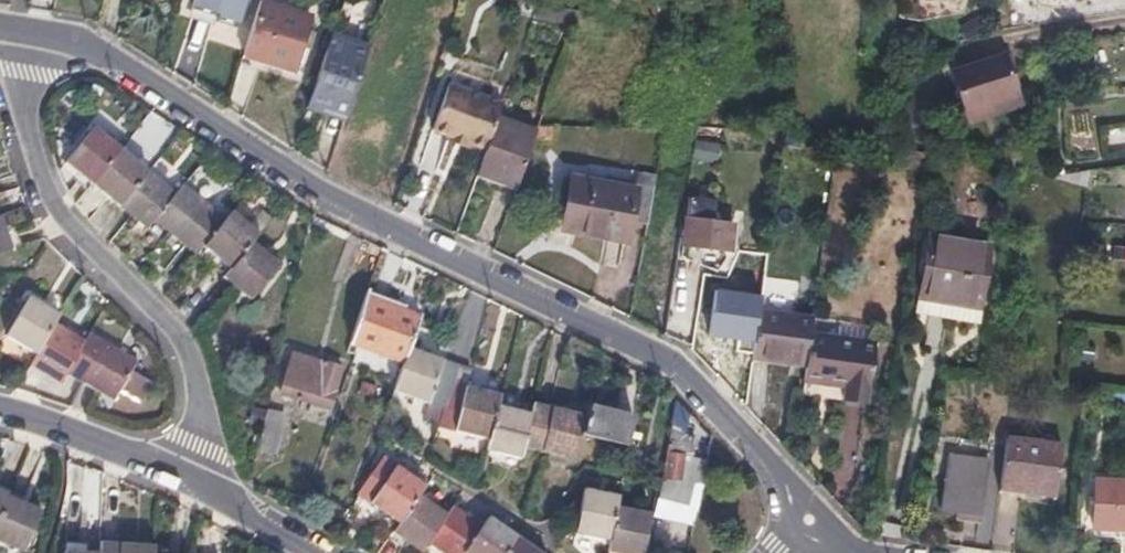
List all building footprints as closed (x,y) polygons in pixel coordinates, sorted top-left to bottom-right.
[(221,23),(233,26),(241,0),(190,0),(188,9),(210,15),(209,19),(221,23)] [(526,21),(565,34),(575,4),(543,0),(533,0),(526,21)] [(242,57),(268,65),(294,72),(310,17),(259,1),(242,57)] [(367,44),(331,33),(329,39),(365,50),(367,44)] [(365,50),(329,39),(306,109),(309,109),(312,109),(314,108),(315,108),(318,107),(319,106),(345,114),(365,50)] [(988,106),(1002,102),(1015,98),(1002,55),(950,70),(965,123),(990,116),(988,106)] [(730,86),(742,84),(741,70),(729,72),(730,86)] [(495,117),(500,103),(446,84),(431,132),(447,137),(451,139),(454,136),(467,141),(468,144),(470,145),(485,150),(487,144),(495,117)] [(1018,108),(1015,98),(1002,102),(988,106),(990,116),(1018,108)] [(309,109),(306,109),(343,120),(345,114),(319,106),(318,107),(315,108),(314,108),(312,109),(309,109)] [(143,113),(128,148),(152,157),(166,123),(143,113)] [(495,117),(487,144),(485,150),(478,170),(516,183),(532,135),(534,129),(495,117)] [(91,179),(118,145),(92,123),(64,157),(91,179)] [(548,140),(550,126),(535,125),(534,129),(532,135),(548,140)] [(451,139),(447,137),(446,143),(469,151),(470,145),(468,144),(467,141),(454,136),(451,139)] [(717,158),(719,144),(695,140),(693,155),(717,158)] [(146,168),(118,145),(91,179),(117,201),(146,168)] [(173,190),(146,168),(117,201),(144,224),(151,216),(166,228),(179,211),(173,205),(175,202),(168,196),(173,190)] [(179,181),(173,190),(168,196),(175,202),(173,205),(179,211),(166,228),(193,250),(200,241),(221,216),(179,181)] [(631,194),(600,189),(570,184),(561,234),(623,245),(627,224),(646,226),(652,191),(632,187),(631,194)] [(728,252),(730,238),(732,224),(712,220),(716,203),(690,199),(684,246),(728,252)] [(228,207),(221,216),(200,241),(226,263),(247,238),(254,229),(228,207)] [(0,214),(0,248),(11,246),(2,213),(0,214)] [(275,260),(247,238),(226,263),(219,273),(246,294),(275,260)] [(976,320),(981,284),(986,248),(927,240),(916,311),(976,320)] [(347,339),(401,359),(406,347),(418,316),(363,295),(347,339)] [(27,299),(7,334),(37,350),(51,327),(58,316),(27,299)] [(752,359),(752,358),(758,313),(759,305),(742,303),(735,357),(752,359)] [(752,358),(806,365),(810,338),(812,320),(758,313),(752,358)] [(37,350),(33,357),(64,374),(66,370),(84,380),(94,363),(86,358),(88,354),(81,350),(83,345),(51,327),(37,350)] [(91,333),(83,345),(81,350),(88,354),(86,358),(94,363),(84,380),(114,398),(120,387),(141,399),(151,381),(132,370),(137,359),(91,333)] [(810,338),(806,365),(804,383),(843,388),(841,401),(869,405),(877,347),(810,338)] [(391,388),(425,400),(434,372),(439,358),(406,347),(401,359),(391,388)] [(294,350),(286,370),(279,390),(323,406),(338,367),(294,350)] [(425,400),(440,406),(449,376),(434,372),(425,400)] [(440,406),(456,411),(463,385),(464,380),(449,376),(440,406)] [(453,427),(485,436),(493,404),(496,394),(463,385),(456,411),(453,427)] [(572,459),(578,434),(583,416),(531,403),(528,413),(525,426),(543,431),(538,450),(572,459)] [(520,445),(538,450),(543,431),(525,426),(528,413),(493,404),(485,436),(483,446),(517,456),(520,445)] [(583,416),(578,434),(622,445),(629,416),(586,405),(583,416)] [(251,445),(259,447),(267,450),(278,411),(261,407),(251,445)] [(675,479),(678,468),(680,457),(686,459),(691,438),(678,435),(681,425),(669,422),(654,496),(669,499),(674,478),(675,479)] [(998,483),(1026,486),(1054,490),(1059,447),(1003,440),(998,483)] [(958,448),(941,446),(940,456),(956,458),(958,448)] [(397,522),(417,493),(423,484),(395,464),(368,503),(397,522)] [(940,508),(960,511),(979,514),(984,480),(946,474),(940,508)] [(1119,481),(1093,480),(1092,529),(1124,530),(1124,481),(1119,481)] [(573,531),(608,538),(614,505),(616,495),(582,488),(573,531)] [(10,495),(0,491),(0,520),(10,495)] [(445,513),(417,493),(397,522),(391,530),(419,549),(425,542),(445,513)] [(10,495),(0,520),(0,539),(23,550),(41,508),(10,495)] [(445,513),(425,542),(441,552),(461,552),(481,524),(452,504),(445,513)] [(608,538),(606,551),(620,552),(643,552),(652,513),(614,505),(608,538)] [(481,524),(461,552),(503,552),(515,538),(486,518),(481,524)] [(515,538),(503,552),(537,552),(515,538)] [(99,552),(155,552),(154,545),(100,543),(99,552)]
